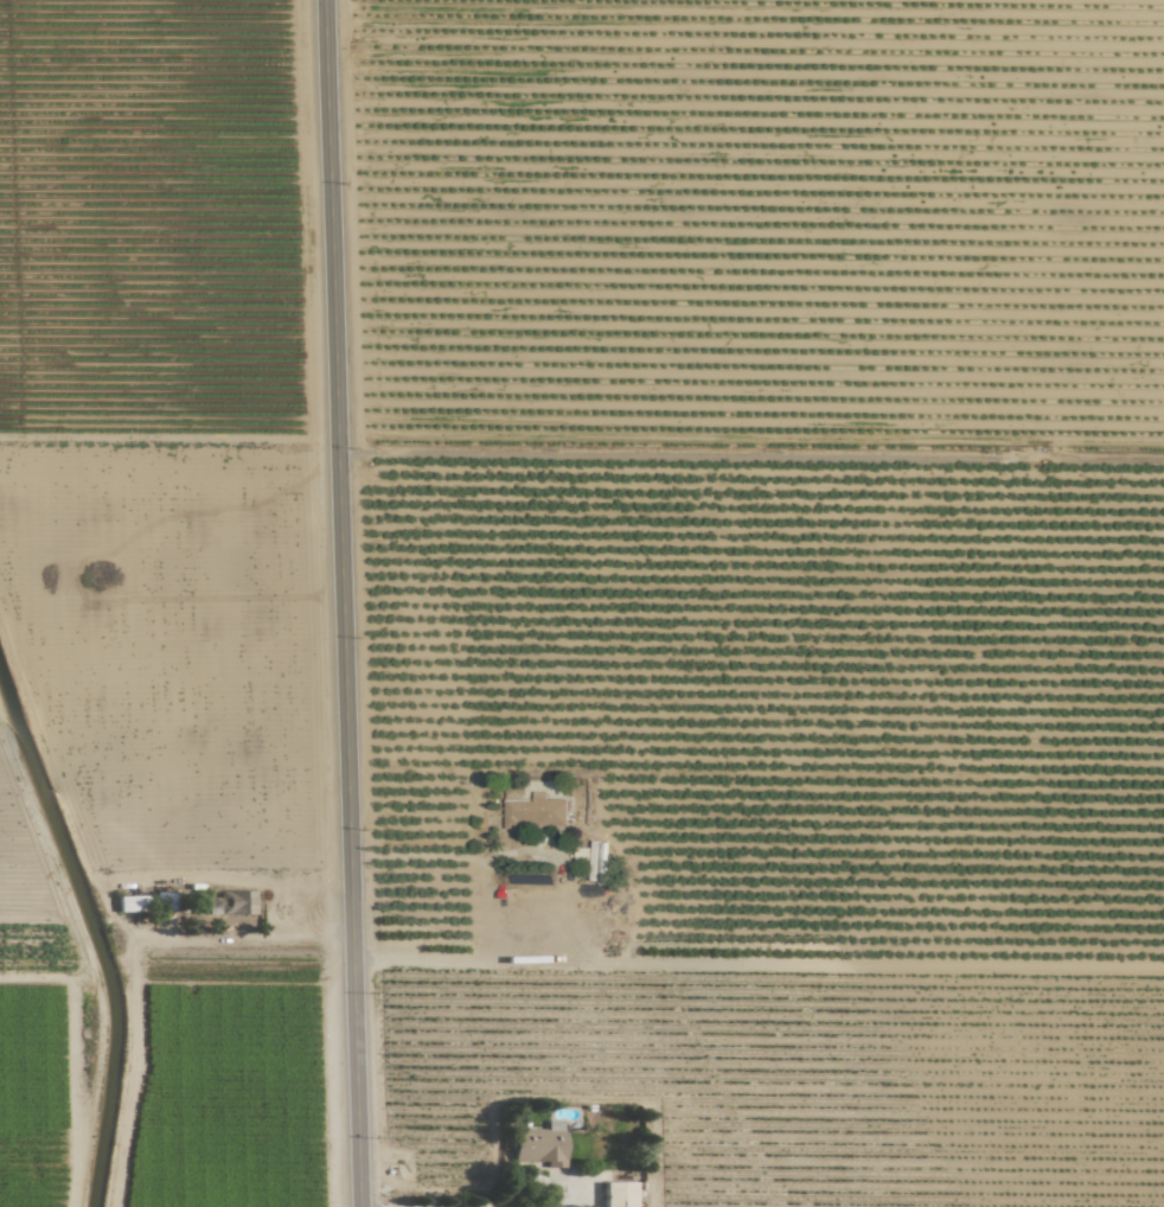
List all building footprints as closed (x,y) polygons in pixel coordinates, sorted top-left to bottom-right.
[(534,799),(504,800),(505,827),(567,826),(567,799),(547,799),(547,791),(533,791),(534,799)] [(255,890),(219,891),(219,898),(211,898),(212,914),(255,913),(255,890)] [(146,910),(146,896),(118,898),(119,911),(146,910)] [(513,1129),(512,1161),(546,1162),(546,1167),(564,1167),(565,1121),(547,1121),(547,1130),(513,1129)] [(604,1182),(604,1206),(634,1206),(633,1182),(604,1182)]
